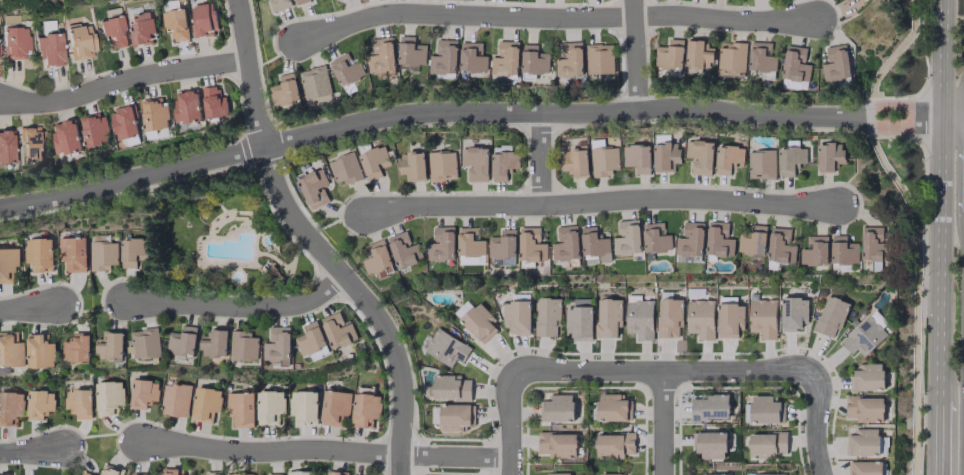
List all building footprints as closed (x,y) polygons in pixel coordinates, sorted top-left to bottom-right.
[(289,0),(268,0),(272,12),(291,6),(289,0)] [(191,5),(193,37),(213,36),(212,26),(216,25),(215,12),(209,12),(208,4),(191,5)] [(161,11),(163,29),(171,28),(172,41),(187,40),(185,9),(161,11)] [(155,42),(151,11),(128,14),(132,45),(155,42)] [(126,47),(121,15),(101,18),(106,50),(126,47)] [(88,22),(64,27),(70,60),(94,55),(88,22)] [(26,27),(1,27),(2,59),(27,59),(26,27)] [(60,33),(37,34),(38,66),(62,65),(60,33)] [(426,44),(416,44),(417,36),(399,36),(399,64),(426,65),(426,44)] [(371,39),(373,54),(366,55),(368,74),(395,72),(392,37),(371,39)] [(655,46),(655,67),(682,68),(683,39),(667,39),(667,46),(655,46)] [(430,55),(429,73),(456,74),(457,40),(437,40),(436,56),(430,55)] [(686,66),(694,66),(694,71),(701,71),(702,67),(712,68),(712,47),(703,47),(704,40),(687,40),(686,66)] [(491,75),(517,75),(518,41),(501,41),(500,57),(491,57),(491,75)] [(557,76),(583,76),(582,41),(556,42),(557,76)] [(481,42),(461,42),(461,71),(487,72),(487,56),(481,55),(481,42)] [(718,47),(718,70),(745,71),(745,42),(727,42),(727,47),(718,47)] [(769,43),(750,42),(749,70),(776,71),(776,56),(769,55),(769,43)] [(522,73),(549,73),(549,53),(537,53),(537,44),(522,44),(522,73)] [(614,73),(613,44),(588,45),(589,74),(614,73)] [(825,47),(828,63),(821,64),(824,82),(851,77),(844,44),(825,47)] [(806,47),(785,45),(782,79),(809,81),(811,64),(804,64),(806,47)] [(341,87),(365,75),(358,60),(352,63),(347,53),(328,61),(341,87)] [(307,106),(332,101),(325,66),(300,70),(307,106)] [(281,83),(268,86),(273,106),(300,100),(293,72),(279,75),(281,83)] [(219,97),(218,86),(202,87),(205,118),(228,116),(226,96),(219,97)] [(200,120),(197,90),(174,92),(176,122),(200,120)] [(167,105),(162,105),(161,98),(140,101),(145,132),(170,128),(167,105)] [(112,110),(115,139),(137,137),(133,107),(112,110)] [(103,112),(79,119),(87,148),(111,141),(103,112)] [(58,155),(82,149),(75,119),(51,125),(58,155)] [(19,127),(20,160),(38,159),(38,150),(42,150),(41,126),(19,127)] [(11,130),(0,130),(0,161),(11,161),(11,130)] [(685,141),(685,158),(691,158),(690,174),(711,175),(712,142),(685,141)] [(679,163),(678,143),(652,143),(653,171),(673,170),(673,163),(679,163)] [(817,172),(834,172),(834,164),(843,163),(842,143),(816,144),(817,172)] [(379,168),(389,165),(384,145),(358,152),(366,181),(381,177),(379,168)] [(634,173),(650,173),(649,145),(622,145),(622,166),(633,166),(634,173)] [(618,169),(617,146),(592,147),(593,177),(611,176),(611,169),(618,169)] [(714,174),(730,175),(730,163),(742,163),(743,147),(716,146),(714,174)] [(810,163),(809,146),(777,148),(778,177),(794,176),(793,163),(810,163)] [(487,147),(460,147),(460,165),(467,165),(467,181),(487,181),(487,147)] [(570,177),(587,177),(586,147),(560,148),(561,171),(569,170),(570,177)] [(747,150),(747,179),(775,178),(774,150),(747,150)] [(326,161),(335,183),(343,179),(345,184),(362,178),(352,151),(326,161)] [(429,152),(430,180),(456,179),(454,151),(429,152)] [(425,180),(424,152),(403,153),(404,161),(397,161),(398,174),(405,174),(405,181),(425,180)] [(518,168),(518,152),(490,152),(491,181),(506,181),(506,168),(518,168)] [(309,210),(328,202),(322,186),(328,184),(321,167),(295,177),(309,210)] [(640,254),(639,219),(618,220),(618,237),(613,237),(613,254),(640,254)] [(671,251),(671,234),(663,235),(663,222),(643,223),(644,252),(671,251)] [(703,222),(683,222),(683,237),(676,237),(675,255),(702,256),(703,222)] [(734,238),(727,238),(728,222),(707,222),(706,255),(733,256),(734,238)] [(737,253),(765,254),(766,225),(751,225),(750,232),(738,232),(737,253)] [(433,227),(434,243),(427,243),(427,260),(454,260),(454,226),(433,227)] [(552,243),(552,260),(579,259),(578,226),(557,226),(557,243),(552,243)] [(597,238),(596,226),(581,226),(583,255),(600,255),(600,262),(610,261),(609,238),(597,238)] [(861,260),(882,260),(882,250),(888,250),(889,243),(882,243),(882,227),(862,226),(861,260)] [(484,237),(479,237),(479,227),(458,227),(458,257),(473,257),(473,264),(485,263),(484,237)] [(546,243),(540,243),(540,227),(519,228),(519,261),(547,261),(546,243)] [(796,245),(790,245),(790,228),(769,227),(768,261),(795,263),(796,245)] [(489,236),(489,257),(516,257),(515,229),(500,229),(500,236),(489,236)] [(387,237),(397,269),(423,261),(417,243),(410,245),(406,231),(387,237)] [(827,265),(827,236),(808,235),(808,248),(800,248),(800,264),(827,265)] [(830,264),(858,264),(858,243),(846,242),(846,235),(831,235),(830,264)] [(58,259),(64,258),(64,272),(86,271),(84,237),(57,238),(58,259)] [(52,270),(51,238),(24,239),(24,263),(30,263),(30,271),(52,270)] [(393,264),(382,238),(361,246),(372,273),(393,264)] [(147,239),(120,240),(120,268),(136,267),(136,258),(148,257),(147,239)] [(116,264),(116,241),(91,242),(92,271),(109,270),(109,265),(116,264)] [(16,283),(15,248),(0,248),(0,283),(16,283)] [(813,331),(832,337),(835,327),(840,329),(849,302),(825,295),(813,331)] [(807,297),(780,298),(781,328),(807,328),(807,297)] [(560,298),(536,298),(536,336),(555,336),(556,320),(560,320),(560,298)] [(597,337),(617,337),(617,321),(621,320),(620,298),(596,299),(597,337)] [(677,337),(678,321),(681,321),(682,299),(658,298),(657,337),(677,337)] [(565,338),(591,338),(591,299),(572,299),(572,309),(565,309),(565,338)] [(775,299),(748,300),(748,332),(759,332),(759,339),(775,339),(775,299)] [(479,302),(473,308),(466,300),(453,313),(481,343),(495,329),(488,321),(493,317),(479,302)] [(530,301),(504,300),(504,334),(529,334),(530,301)] [(635,340),(652,340),(651,300),(624,301),(625,333),(635,332),(635,340)] [(696,332),(696,340),(713,339),(712,300),(685,300),(686,333),(696,332)] [(717,337),(737,337),(737,327),(743,327),(744,305),(735,305),(735,300),(717,300),(717,337)] [(320,318),(332,349),(358,340),(351,322),(344,325),(339,311),(320,318)] [(863,357),(887,334),(868,314),(838,342),(850,354),(856,349),(863,357)] [(295,338),(303,357),(327,347),(316,320),(303,325),(306,333),(295,338)] [(194,354),(197,327),(181,325),(180,336),(168,335),(167,352),(194,354)] [(290,360),(290,326),(269,327),(269,343),(262,343),(263,360),(290,360)] [(462,362),(471,348),(435,327),(421,350),(450,367),(456,358),(462,362)] [(160,357),(158,328),(132,330),(133,358),(160,357)] [(227,330),(208,329),(208,336),(201,335),(201,355),(226,356),(227,330)] [(257,337),(249,337),(249,331),(233,330),(232,359),(257,360),(257,337)] [(24,366),(24,342),(16,342),(16,331),(0,331),(0,366),(24,366)] [(90,361),(89,332),(71,332),(71,341),(63,341),(63,361),(90,361)] [(122,359),(123,332),(107,332),(107,339),(96,339),(96,358),(122,359)] [(27,334),(28,367),(55,367),(54,343),(48,343),(48,334),(27,334)] [(850,390),(882,390),(883,364),(857,363),(857,370),(851,370),(850,390)] [(470,400),(471,376),(433,375),(433,399),(470,400)] [(158,381),(131,379),(130,408),(146,409),(147,401),(157,401),(158,381)] [(118,414),(118,404),(124,404),(123,381),(95,382),(96,415),(118,414)] [(163,383),(159,414),(186,417),(190,386),(163,383)] [(220,412),(221,389),(193,387),(191,421),(212,421),(212,411),(220,412)] [(91,390),(64,389),(64,411),(75,411),(75,418),(91,419),(91,390)] [(26,419),(45,420),(45,410),(53,411),(53,391),(27,390),(26,419)] [(320,424),(341,427),(342,415),(348,416),(351,393),(323,390),(320,424)] [(257,421),(274,420),(274,413),(284,412),(283,391),(256,392),(257,421)] [(317,391),(289,391),(289,415),(295,415),(295,425),(316,425),(317,391)] [(17,416),(23,416),(23,393),(0,392),(0,425),(16,426),(17,416)] [(253,393),(226,392),(226,411),(232,411),(231,427),(253,427),(253,393)] [(379,419),(380,395),(353,393),(351,427),(372,427),(372,418),(379,419)] [(620,393),(597,394),(598,420),(627,420),(627,400),(620,400),(620,393)] [(572,394),(551,395),(551,400),(539,401),(539,421),(573,420),(572,394)] [(729,418),(728,394),(690,395),(691,419),(729,418)] [(772,395),(750,395),(750,422),(780,423),(780,402),(772,402),(772,395)] [(855,422),(883,421),(883,397),(845,397),(845,418),(855,418),(855,422)] [(470,405),(440,405),(441,432),(464,431),(463,426),(471,426),(470,405)] [(879,428),(851,429),(851,433),(846,433),(847,455),(879,454),(879,428)] [(538,454),(548,454),(548,457),(576,456),(575,432),(537,433),(538,454)] [(725,459),(726,432),(695,432),(695,458),(725,459)] [(596,434),(596,457),(624,457),(624,454),(634,454),(634,433),(596,434)] [(786,453),(786,433),(748,434),(748,457),(769,457),(769,456),(777,456),(777,454),(786,453)] [(848,461),(848,474),(881,474),(882,462),(848,461)] [(124,468),(102,464),(100,474),(123,474),(124,468)]
